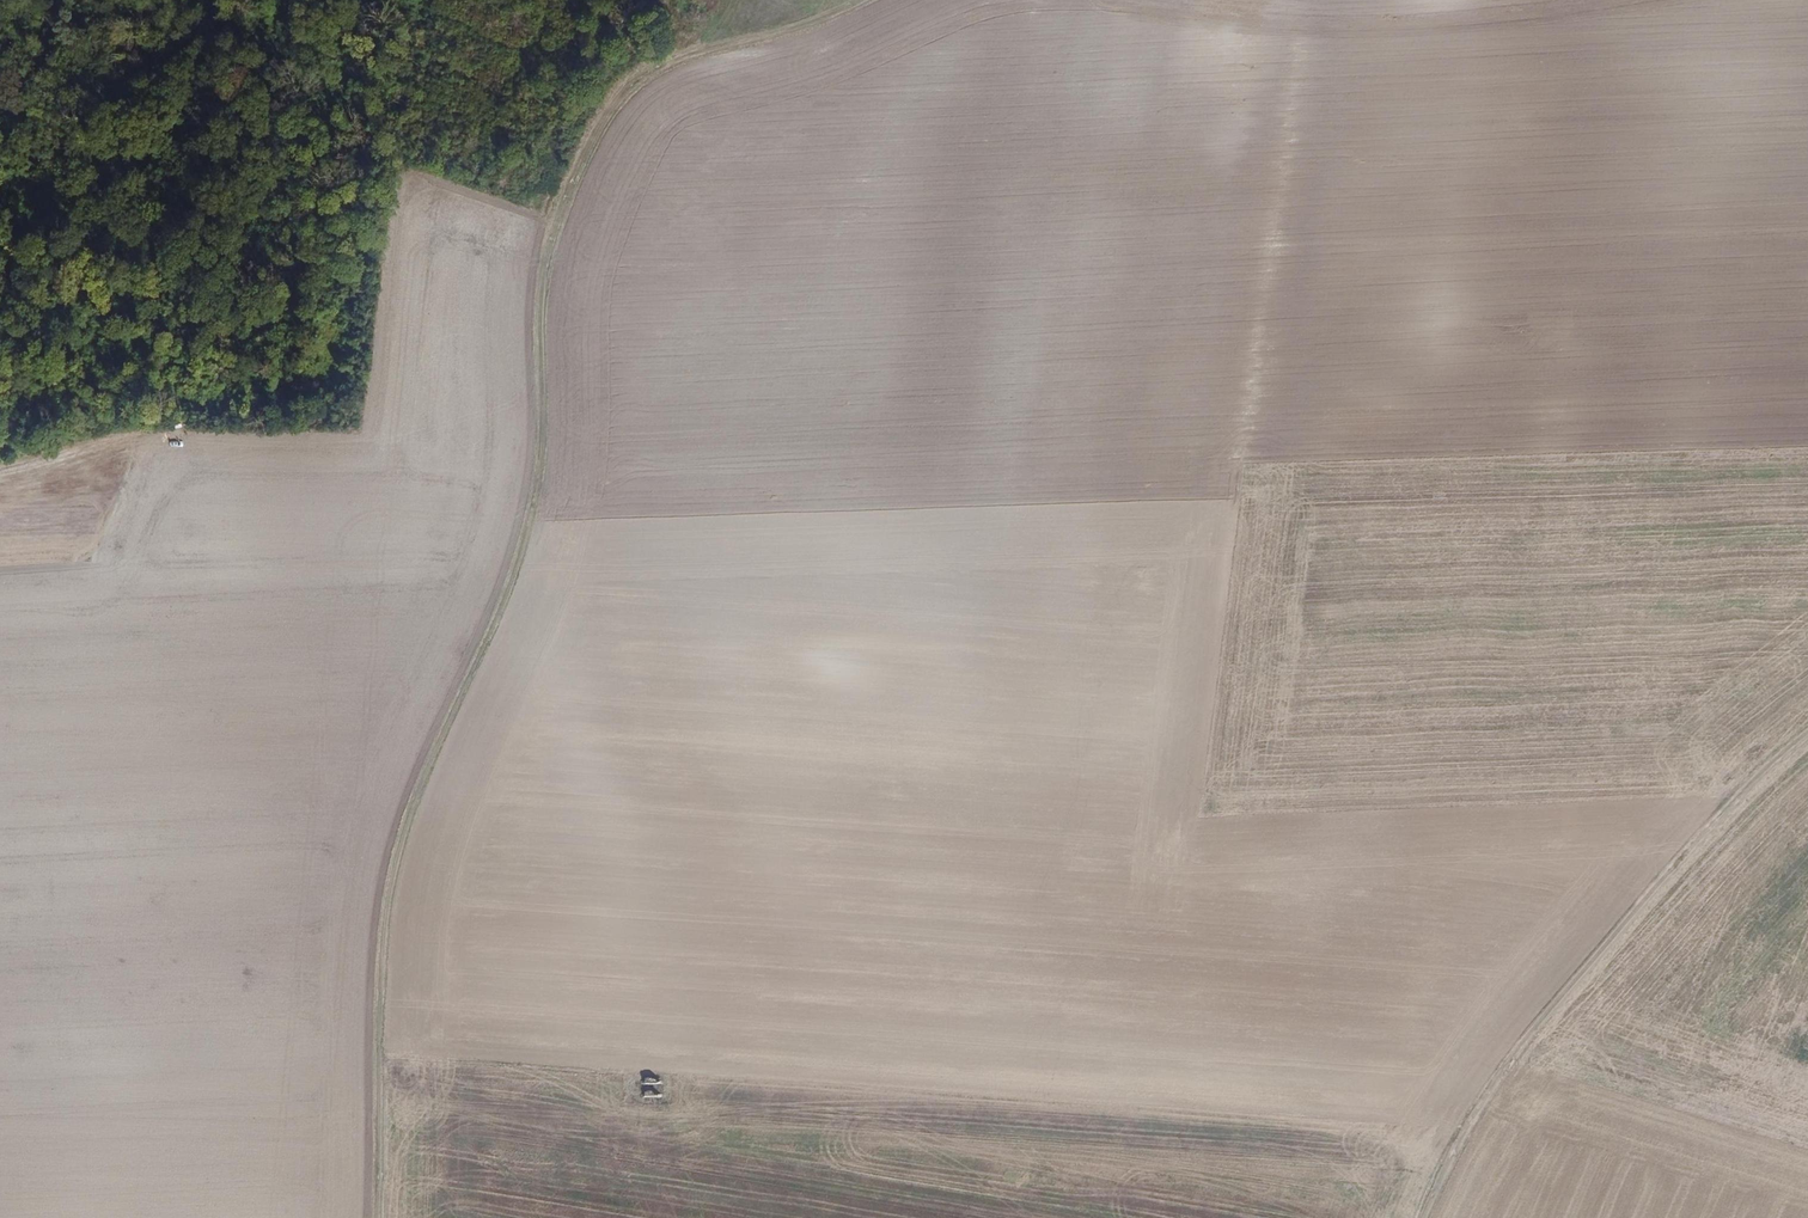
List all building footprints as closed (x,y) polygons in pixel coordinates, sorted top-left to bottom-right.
[(643,1095),(662,1096),(663,1080),(644,1079),(643,1095)]
